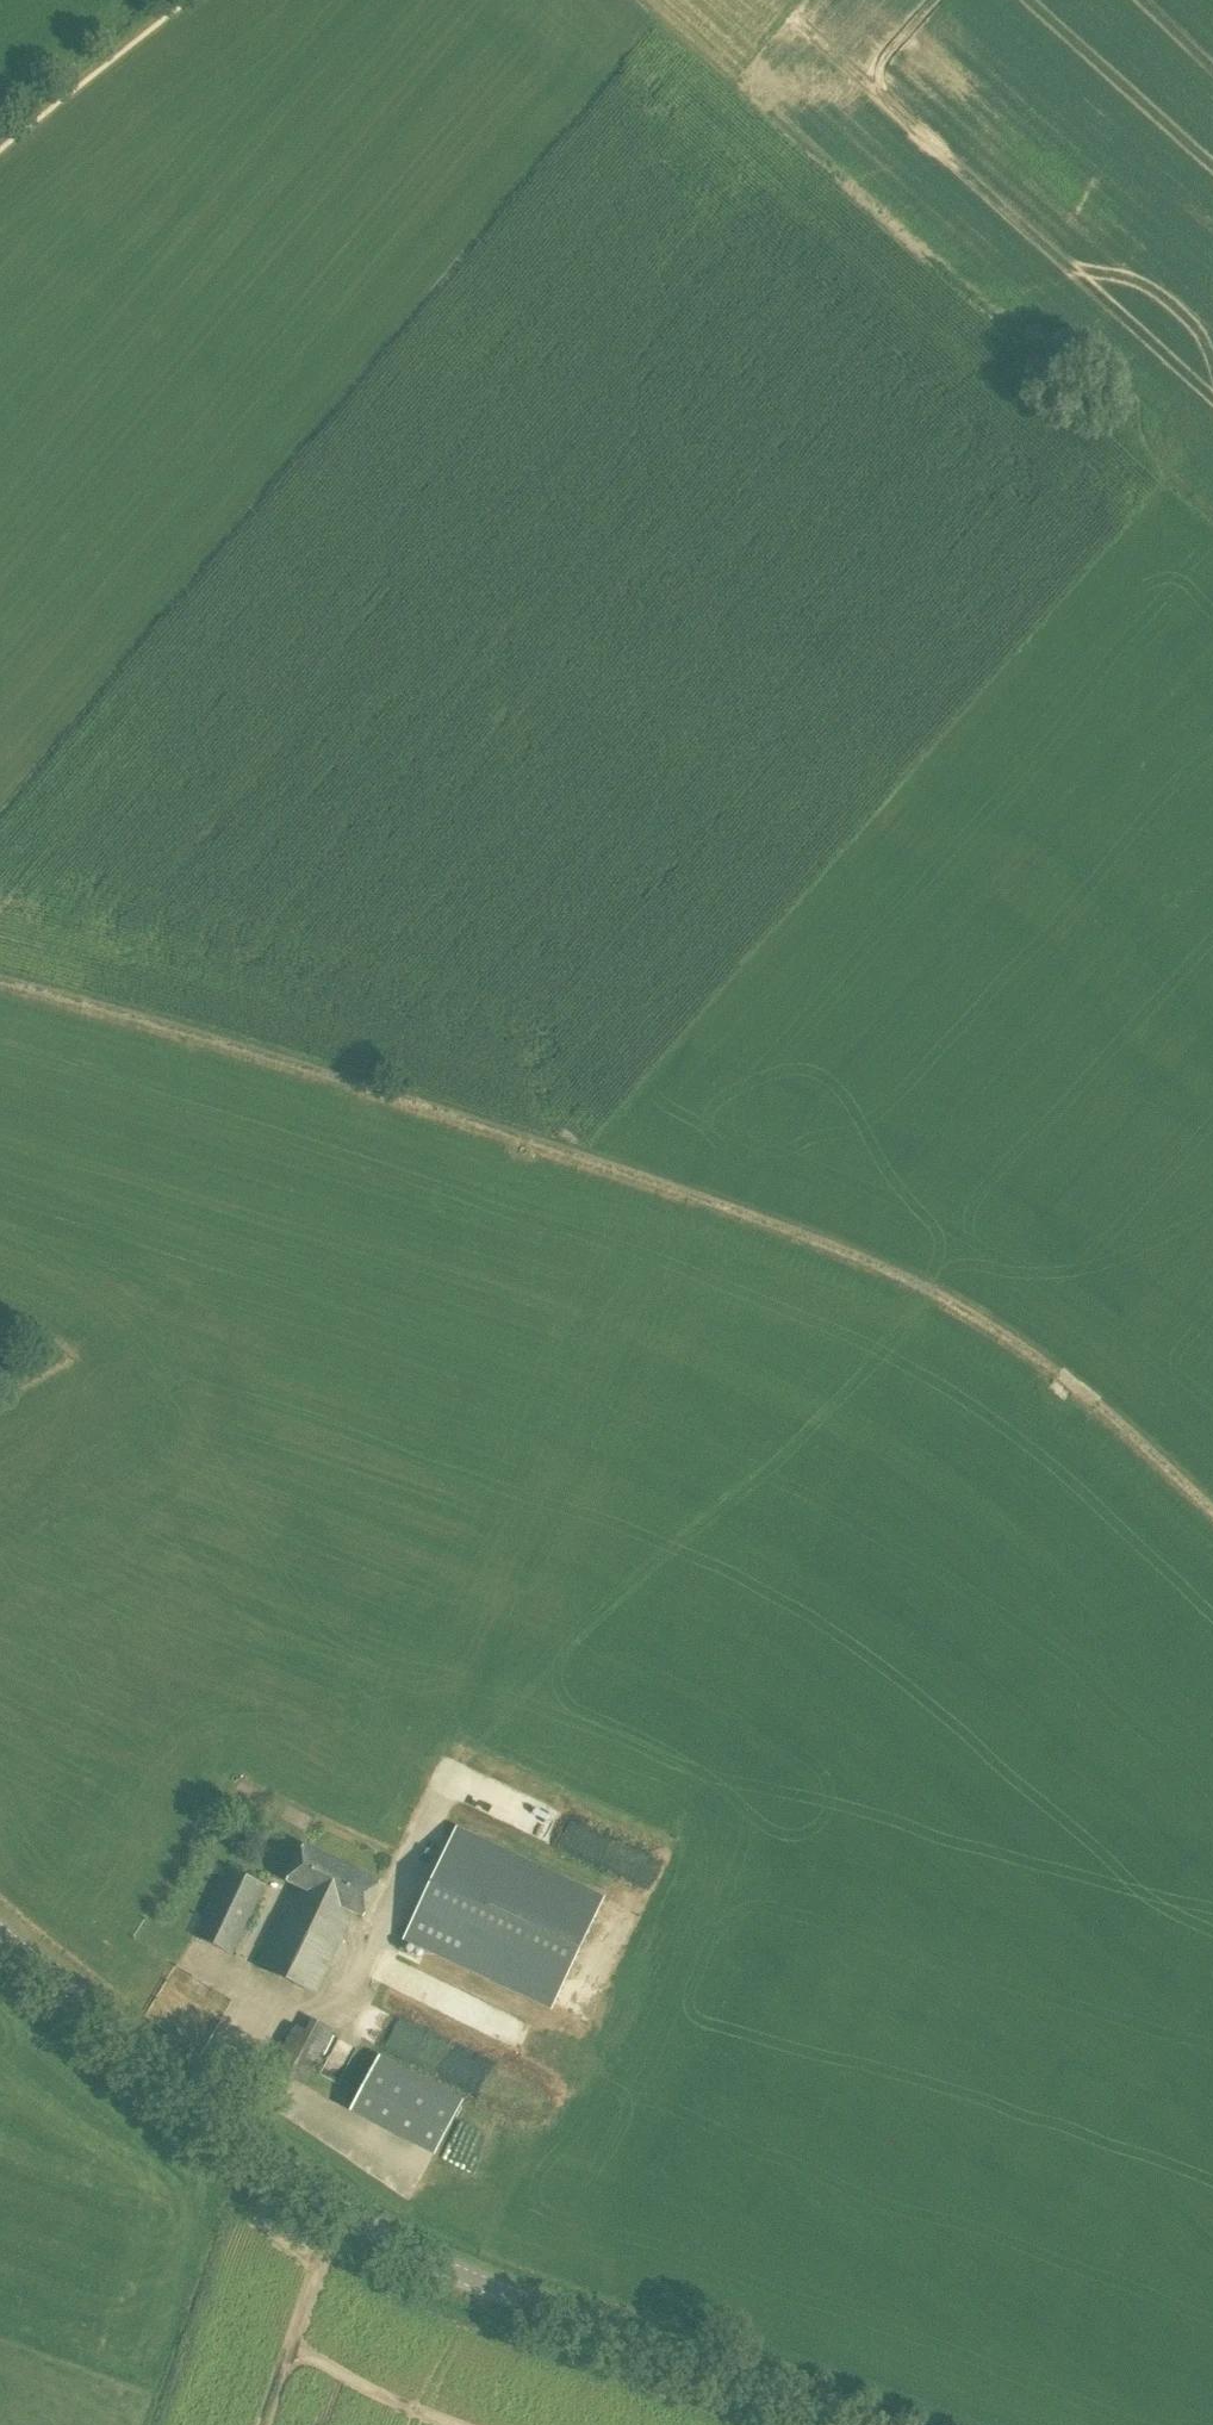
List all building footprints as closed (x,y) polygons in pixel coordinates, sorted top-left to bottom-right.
[(552,2005),(601,1901),(457,1831),(406,1937),(552,2005)] [(362,1918),(379,1883),(304,1847),(287,1883),(294,1886),(255,1967),(314,1997),(355,1915),(362,1918)] [(233,1956),(265,1886),(227,1866),(193,1937),(233,1956)] [(332,2030),(311,2019),(305,2030),(295,2025),(271,2069),(304,2086),(332,2030)] [(435,2151),(460,2103),(377,2059),(352,2107),(435,2151)]
